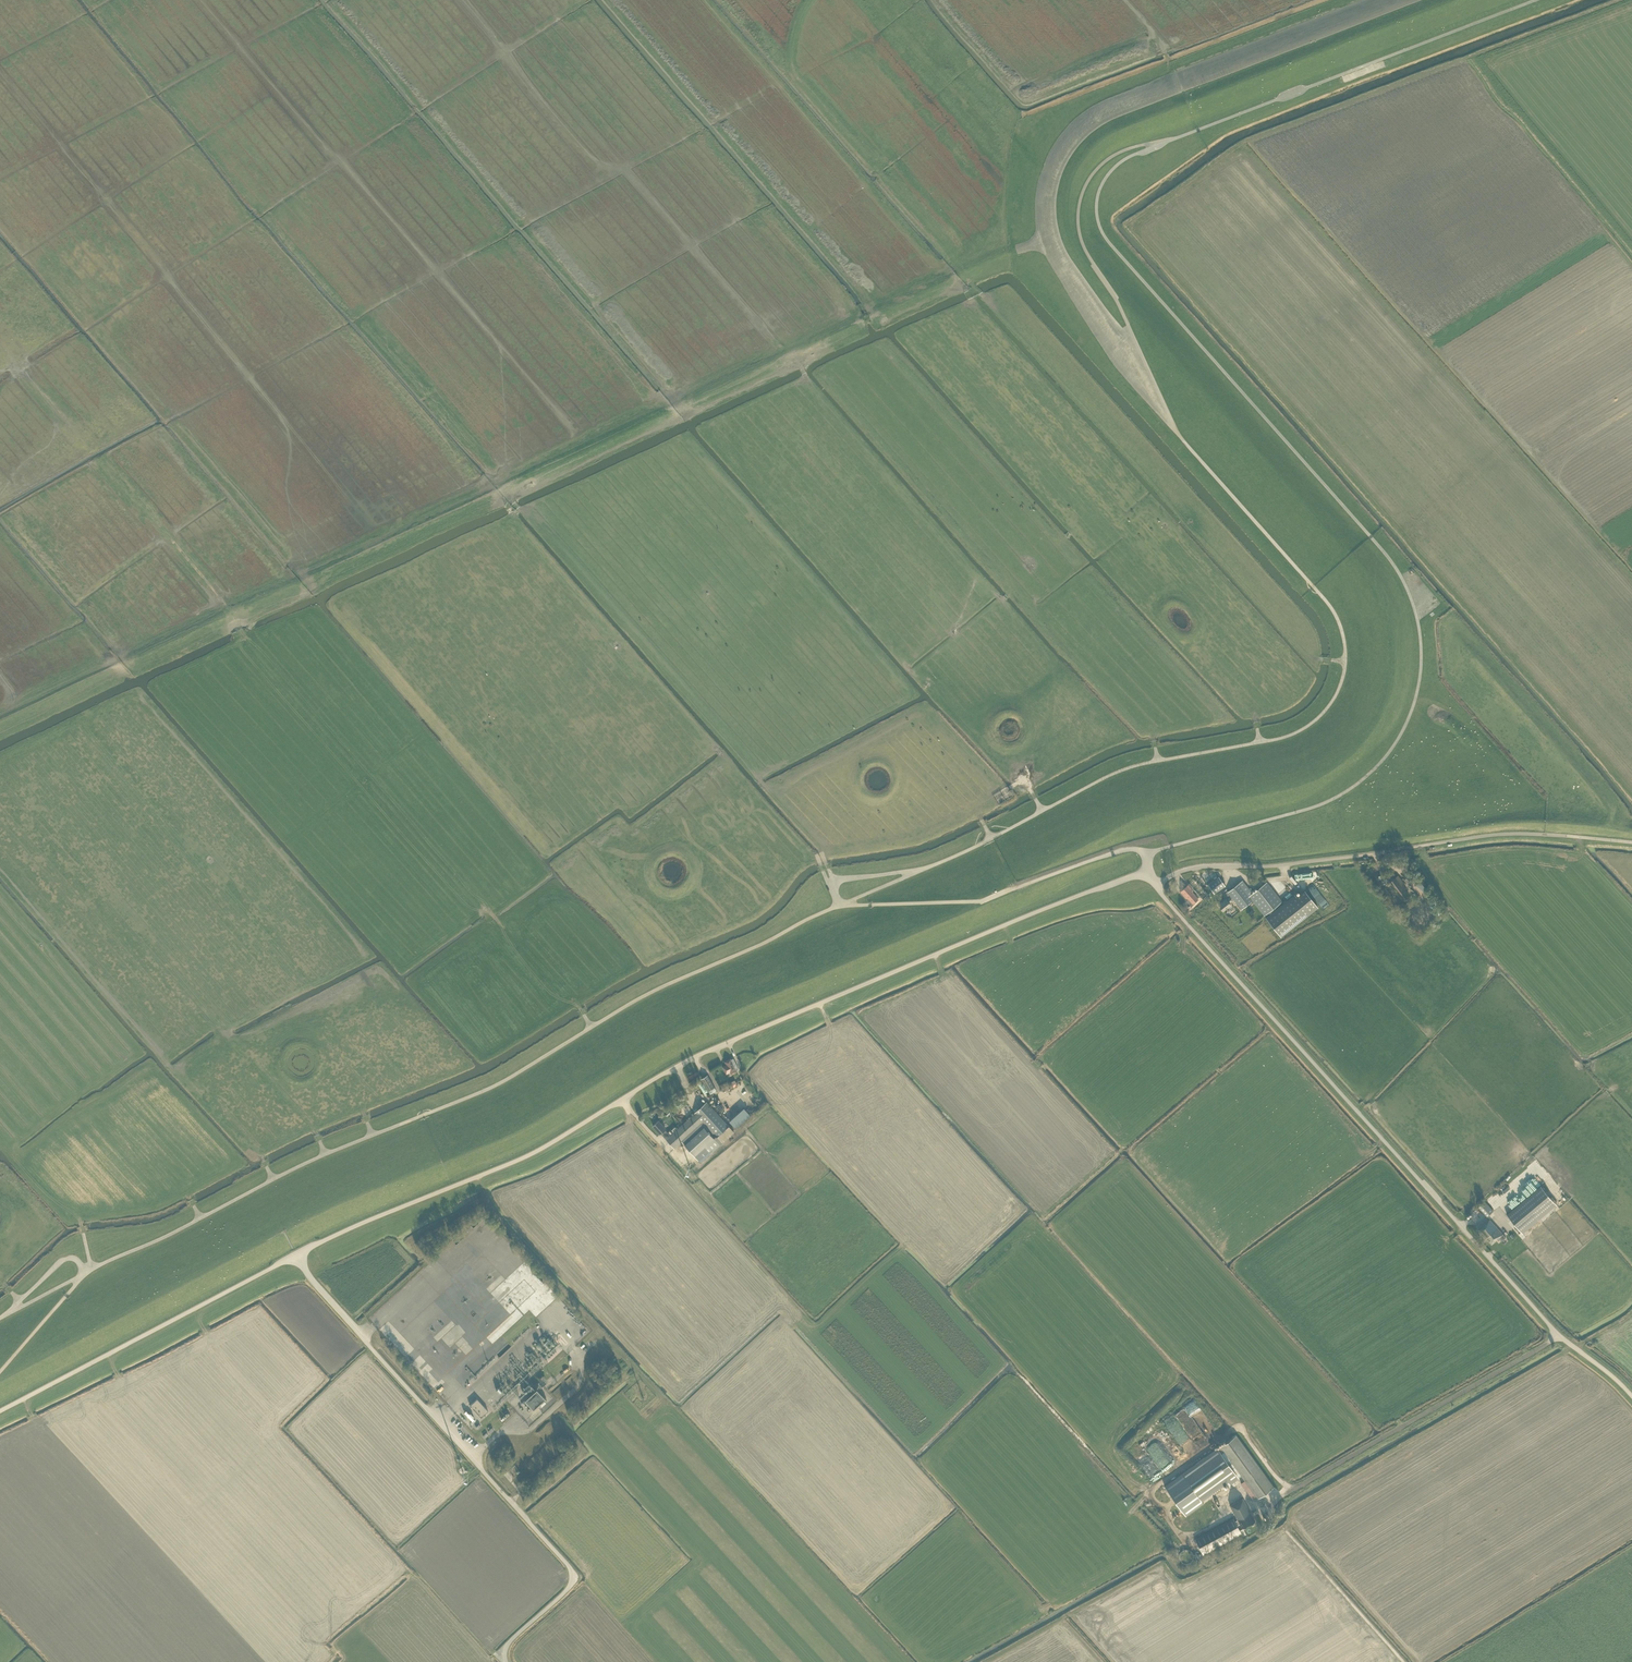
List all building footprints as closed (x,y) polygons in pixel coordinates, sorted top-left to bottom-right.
[(1386,858),(1387,865),(1393,864),(1394,867),(1400,866),(1415,884),(1418,882),(1403,863),(1402,856),(1386,858)] [(1376,878),(1373,875),(1380,871),(1376,865),(1367,870),(1370,876),(1376,883),(1379,881),(1385,877),(1384,873),(1376,878)] [(1305,878),(1306,881),(1315,880),(1314,876),(1312,876),(1311,873),(1302,874),(1302,878),(1305,878)] [(1213,893),(1219,889),(1224,886),(1218,877),(1207,884),(1213,893)] [(1241,909),(1243,908),(1252,901),(1249,898),(1250,898),(1264,915),(1282,902),(1266,882),(1253,893),(1243,880),(1228,892),(1227,891),(1224,894),(1227,898),(1226,899),(1218,905),(1223,911),(1230,905),(1229,903),(1232,901),(1233,900),(1241,909)] [(1190,905),(1197,899),(1192,892),(1193,891),(1188,885),(1180,892),(1187,900),(1186,901),(1190,905)] [(1318,908),(1304,890),(1296,896),(1294,894),(1265,917),(1281,937),(1318,908)] [(1327,899),(1320,905),(1324,910),(1331,903),(1327,899)] [(738,1068),(733,1058),(731,1059),(725,1061),(727,1065),(723,1067),(726,1073),(730,1071),(731,1074),(737,1071),(736,1069),(738,1068)] [(708,1090),(714,1087),(708,1075),(701,1079),(708,1091),(708,1090)] [(711,1109),(708,1107),(710,1105),(707,1102),(695,1113),(670,1136),(665,1130),(666,1129),(658,1121),(653,1126),(661,1134),(666,1139),(666,1140),(674,1149),(682,1142),(695,1156),(701,1162),(734,1132),(712,1108),(711,1109)] [(736,1128),(750,1115),(744,1108),(729,1121),(736,1128)] [(1523,1233),(1540,1219),(1557,1204),(1541,1186),(1507,1214),(1523,1233)] [(1487,1216),(1493,1211),(1484,1201),(1478,1206),(1487,1216)] [(1506,1237),(1503,1234),(1490,1219),(1478,1230),(1486,1239),(1487,1238),(1492,1244),(1499,1237),(1502,1240),(1506,1237)] [(534,1409),(545,1398),(537,1389),(525,1399),(534,1409)] [(481,1418),(488,1411),(477,1399),(470,1405),(481,1418)] [(529,1412),(532,1409),(524,1400),(521,1403),(529,1412)] [(1175,1436),(1182,1447),(1194,1440),(1198,1445),(1201,1443),(1197,1437),(1198,1435),(1203,1439),(1200,1434),(1201,1432),(1191,1415),(1186,1412),(1184,1413),(1183,1412),(1179,1409),(1175,1412),(1182,1424),(1184,1425),(1185,1427),(1184,1428),(1176,1417),(1174,1418),(1169,1426),(1170,1429),(1174,1432),(1177,1433),(1175,1436)] [(1257,1498),(1274,1486),(1236,1434),(1220,1446),(1257,1498)] [(1182,1474),(1201,1500),(1226,1482),(1228,1484),(1237,1478),(1217,1448),(1182,1474)] [(1252,1517),(1250,1514),(1251,1513),(1243,1498),(1230,1506),(1238,1520),(1235,1521),(1233,1518),(1194,1539),(1203,1554),(1241,1533),(1237,1525),(1240,1524),(1243,1528),(1255,1521),(1253,1517),(1252,1517)]
